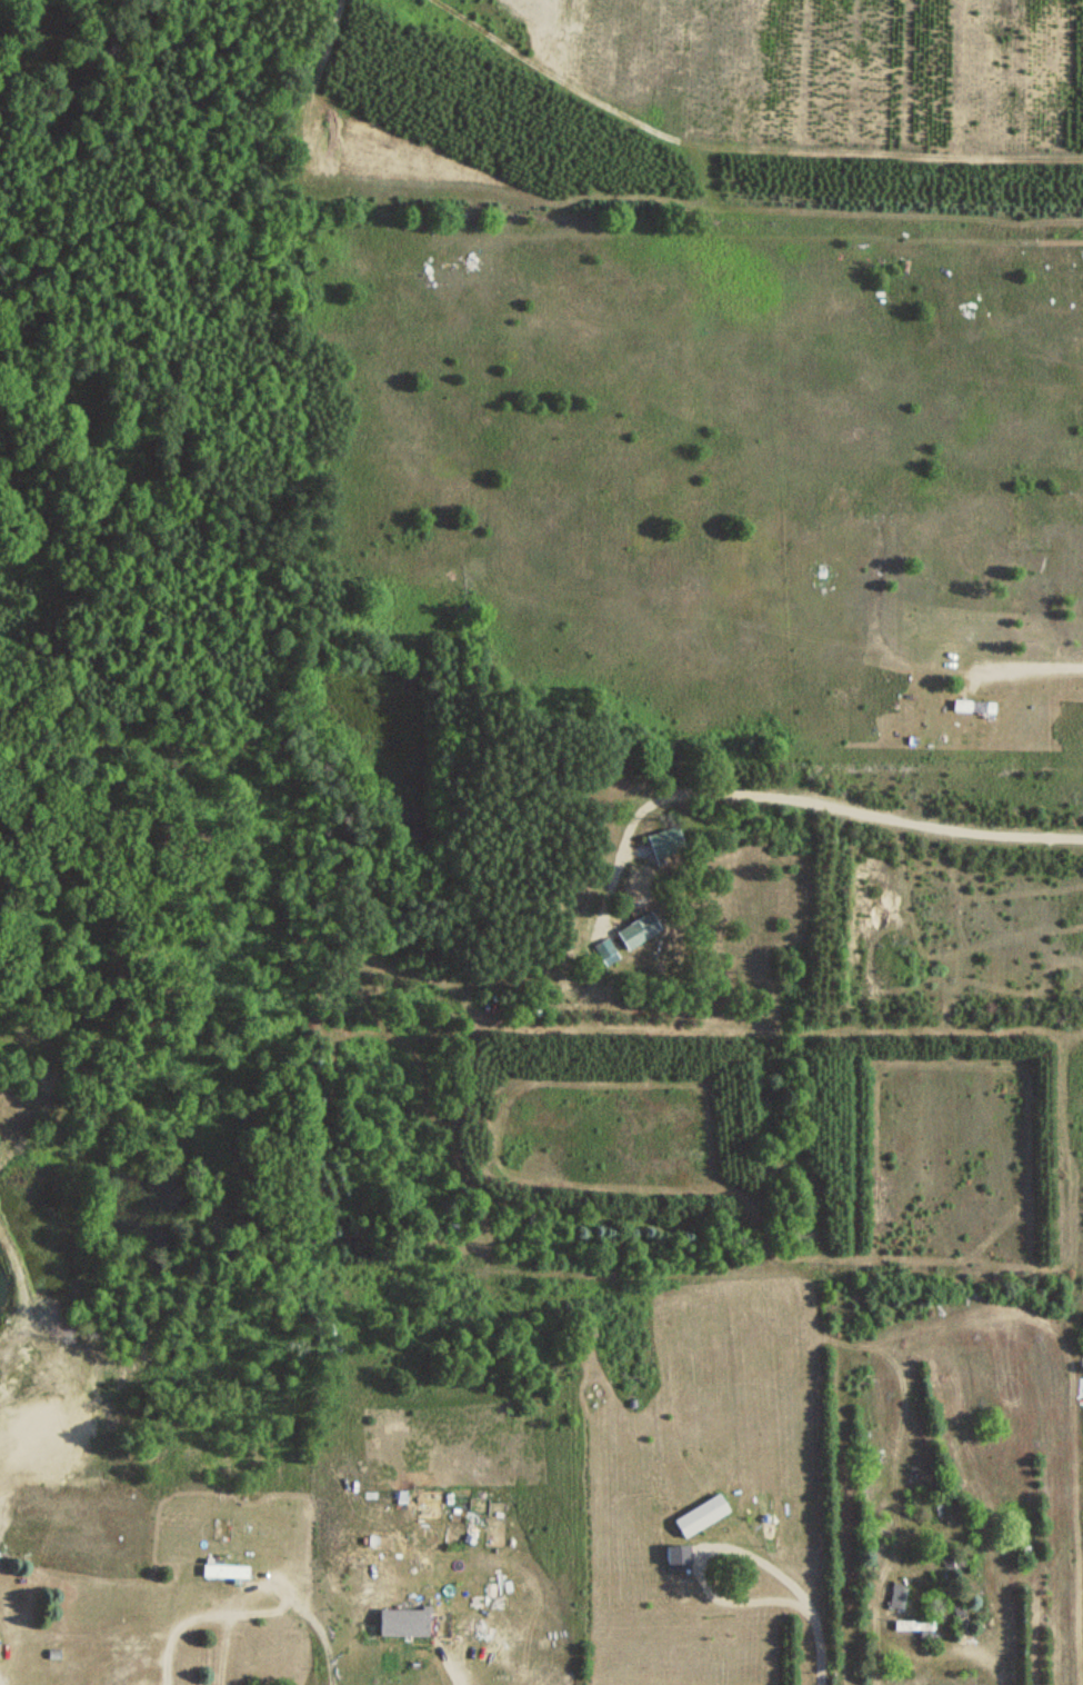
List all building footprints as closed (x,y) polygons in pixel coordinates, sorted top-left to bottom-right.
[(825,566),(815,566),(815,579),(825,579),(825,566)] [(991,701),(949,701),(949,714),(991,714),(991,701)] [(680,851),(674,827),(646,833),(651,857),(680,851)] [(623,951),(657,930),(646,911),(612,931),(623,951)] [(723,1506),(716,1494),(671,1522),(678,1533),(723,1506)] [(687,1546),(662,1546),(662,1569),(687,1569),(687,1546)] [(244,1565),(199,1565),(199,1578),(244,1578),(244,1565)] [(930,1633),(931,1621),(912,1621),(912,1609),(903,1609),(904,1585),(880,1584),(879,1609),(891,1609),(890,1631),(930,1633)] [(377,1634),(424,1634),(424,1622),(377,1622),(377,1634)]
